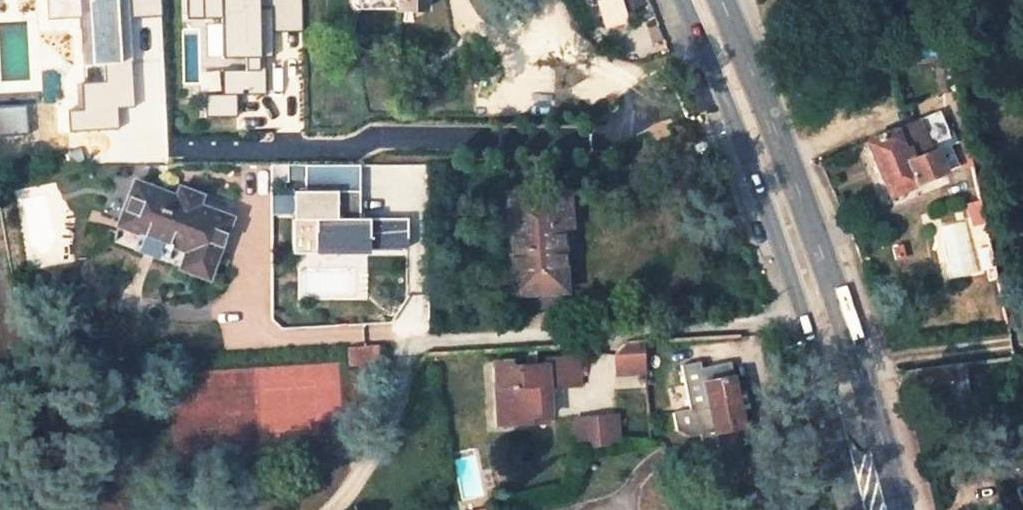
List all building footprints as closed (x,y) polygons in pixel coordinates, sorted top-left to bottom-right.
[(352,9),(425,8),(425,0),(352,0),(352,9)] [(607,22),(626,14),(620,0),(598,0),(607,22)] [(958,163),(935,112),(867,141),(890,194),(958,163)] [(292,190),(293,253),(407,252),(407,218),(361,218),(361,164),(307,164),(307,190),(292,190)] [(206,280),(230,219),(197,206),(201,197),(178,188),(175,197),(135,182),(118,226),(187,253),(181,270),(206,280)] [(562,258),(561,229),(571,228),(569,190),(516,192),(518,215),(508,215),(512,294),(563,292),(562,258)] [(506,192),(508,215),(518,215),(516,192),(506,192)] [(981,200),(967,203),(972,224),(985,221),(981,200)] [(939,227),(950,279),(977,273),(966,221),(939,227)] [(562,258),(572,258),(571,228),(561,229),(562,258)] [(643,374),(640,340),(624,341),(612,356),(614,376),(643,374)] [(350,347),(351,367),(379,366),(378,355),(377,345),(350,347)] [(505,364),(490,365),(492,393),(495,393),(505,393),(506,406),(501,407),(502,428),(532,426),(532,421),(547,420),(545,386),(576,383),(575,358),(543,361),(544,367),(506,370),(505,364)] [(743,445),(732,379),(701,384),(705,409),(696,410),(702,438),(711,436),(714,450),(718,453),(740,450),(743,445)] [(506,406),(505,393),(495,393),(498,428),(502,428),(501,407),(506,406)] [(619,447),(618,416),(576,418),(577,448),(588,448),(619,447)]
